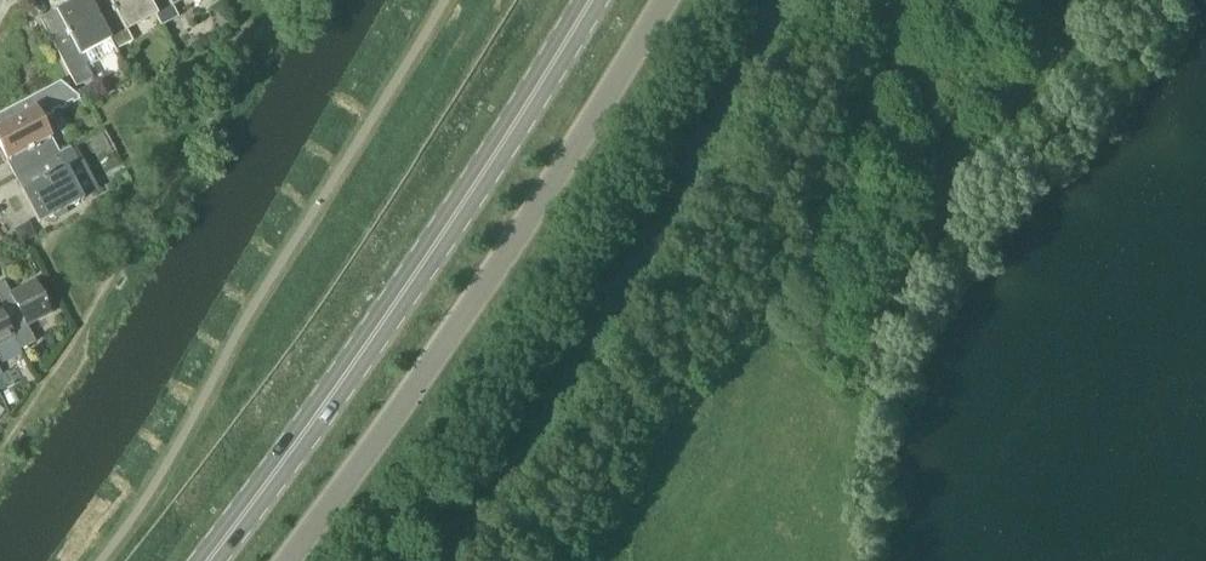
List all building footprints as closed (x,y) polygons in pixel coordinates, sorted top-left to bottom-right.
[(116,50),(89,0),(75,0),(39,19),(62,63),(76,88),(92,79),(80,54),(109,39),(115,51),(116,50)] [(162,26),(148,0),(89,0),(116,50),(132,41),(126,30),(155,15),(161,27),(162,26)] [(172,6),(184,0),(148,0),(162,26),(178,17),(172,6)] [(80,101),(79,99),(80,98),(60,82),(0,114),(0,151),(14,177),(60,153),(41,118),(46,116),(47,118),(53,116),(52,113),(59,109),(60,111),(66,109),(65,106),(72,102),(73,105),(80,101)] [(88,102),(96,98),(89,86),(78,92),(88,102)] [(60,153),(14,177),(38,223),(84,199),(68,169),(78,163),(70,149),(60,154),(60,153)] [(0,284),(0,314),(12,338),(19,350),(35,342),(27,326),(51,313),(57,309),(42,281),(36,284),(34,280),(9,293),(4,282),(0,284)] [(12,338),(0,314),(0,345),(12,338)] [(0,376),(0,391),(1,394),(14,387),(7,372),(1,375),(0,376)] [(19,376),(23,392),(38,388),(34,373),(19,376)]
